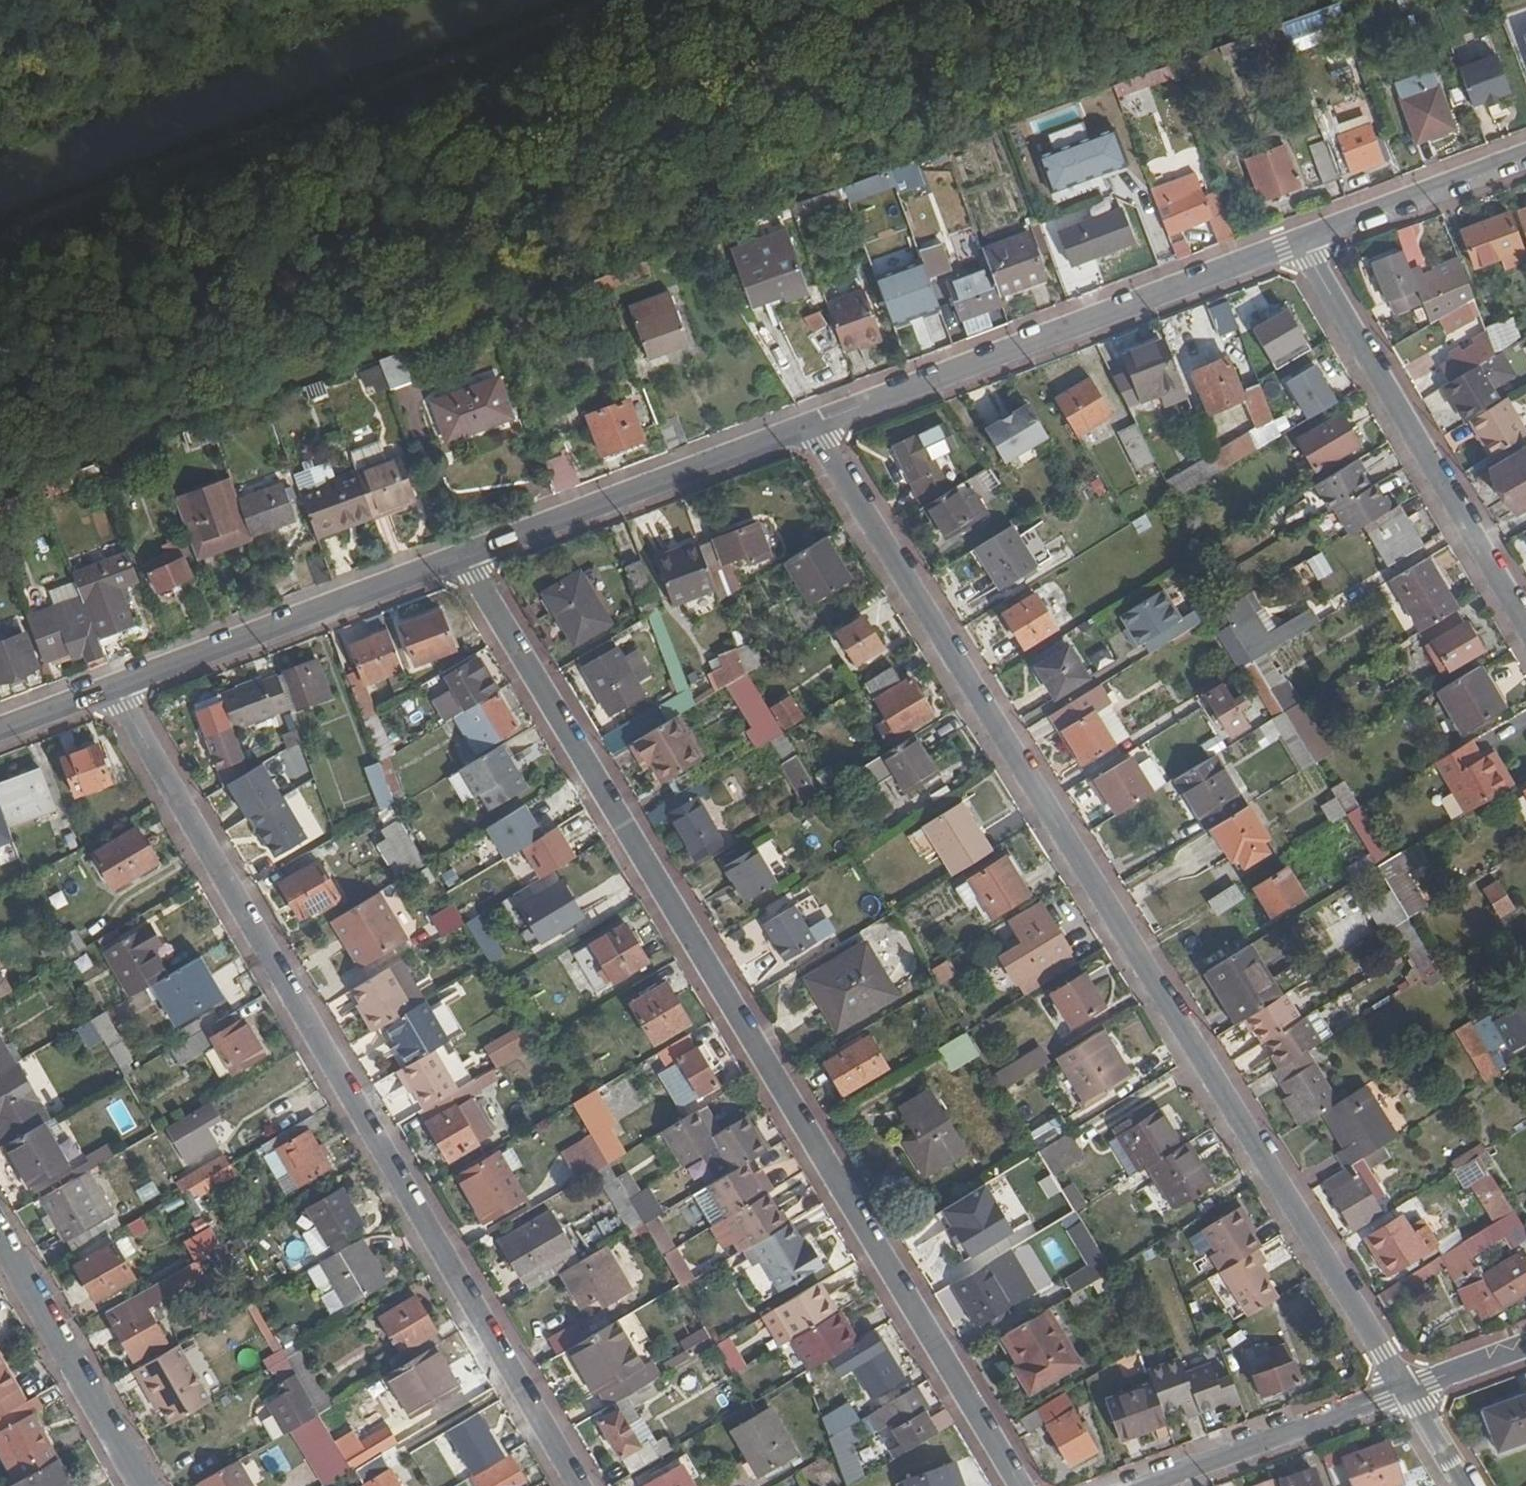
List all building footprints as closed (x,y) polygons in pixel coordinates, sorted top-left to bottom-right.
[(1357,0),(1352,0),(1347,2),(1351,12),(1360,9),(1357,0)] [(1319,29),(1313,14),(1281,26),(1286,41),(1319,29)] [(1286,41),(1281,26),(1258,35),(1263,50),(1286,41)] [(1225,55),(1223,48),(1217,50),(1219,57),(1225,55)] [(1495,59),(1458,73),(1472,110),(1486,105),(1488,111),(1498,107),(1496,101),(1509,96),(1495,59)] [(1173,80),(1169,68),(1131,83),(1135,94),(1173,80)] [(1135,94),(1131,83),(1113,90),(1117,101),(1135,94)] [(1453,134),(1437,90),(1399,104),(1415,148),(1453,134)] [(1114,133),(1050,156),(1061,185),(1126,161),(1114,133)] [(1371,133),(1326,149),(1337,181),(1349,176),(1350,178),(1383,165),(1371,133)] [(1300,190),(1284,149),(1244,164),(1259,205),(1300,190)] [(1323,188),(1338,183),(1337,181),(1326,149),(1310,155),(1323,188)] [(847,201),(889,190),(885,174),(843,186),(847,201)] [(1218,248),(1234,242),(1216,194),(1204,199),(1201,190),(1184,197),(1178,182),(1151,192),(1169,239),(1196,228),(1204,225),(1209,223),(1218,248)] [(846,202),(841,190),(824,196),(828,208),(846,202)] [(811,213),(807,202),(790,209),(794,220),(811,213)] [(1072,268),(1133,245),(1120,212),(1059,235),(1072,268)] [(1525,242),(1525,212),(1516,216),(1525,242)] [(1475,267),(1501,257),(1499,251),(1518,244),(1507,215),(1462,232),(1475,267)] [(1204,225),(1196,228),(1198,234),(1207,231),(1204,225)] [(970,231),(951,236),(960,262),(977,255),(970,231)] [(1028,236),(983,253),(989,270),(1001,299),(1046,282),(1028,236)] [(1184,238),(1170,244),(1177,261),(1192,255),(1184,238)] [(1499,251),(1501,257),(1520,250),(1518,244),(1499,251)] [(946,245),(922,253),(926,262),(933,279),(955,270),(946,245)] [(1421,303),(1401,252),(1375,262),(1391,302),(1394,300),(1400,314),(1422,305),(1421,303)] [(782,300),(805,291),(791,253),(743,270),(765,306),(782,300)] [(892,323),(941,304),(933,279),(926,262),(880,280),(892,323)] [(636,280),(631,268),(620,272),(621,275),(607,281),(610,289),(636,280)] [(1444,317),(1473,301),(1461,268),(1437,280),(1434,273),(1421,278),(1430,300),(1421,303),(1422,305),(1430,325),(1444,317)] [(765,306),(743,270),(737,272),(751,311),(765,306)] [(1001,299),(989,270),(949,285),(963,322),(1004,307),(1001,299)] [(607,289),(603,278),(574,289),(578,300),(607,289)] [(807,298),(805,291),(782,300),(785,306),(807,298)] [(865,292),(827,306),(844,351),(866,342),(867,347),(883,341),(865,292)] [(688,345),(669,294),(629,309),(648,361),(688,345)] [(1209,303),(1215,334),(1235,330),(1229,299),(1209,303)] [(1493,358),(1483,332),(1473,301),(1444,317),(1448,325),(1453,323),(1456,329),(1466,324),(1476,348),(1466,354),(1462,348),(1451,355),(1454,360),(1441,368),(1450,383),(1493,358)] [(927,309),(892,323),(900,345),(936,332),(927,309)] [(819,312),(808,319),(829,353),(839,346),(827,327),(828,326),(819,312)] [(1286,313),(1251,333),(1268,364),(1303,344),(1286,313)] [(783,327),(817,382),(830,374),(795,319),(783,327)] [(1501,353),(1520,342),(1505,323),(1483,332),(1493,358),(1501,353)] [(1135,386),(1170,372),(1159,343),(1124,357),(1135,386)] [(416,381),(405,352),(381,361),(392,390),(416,381)] [(1516,378),(1501,353),(1493,358),(1450,383),(1442,388),(1462,426),(1469,422),(1501,403),(1495,392),(1516,378)] [(1241,401),(1225,361),(1190,375),(1207,415),(1241,401)] [(432,405),(446,443),(510,418),(496,380),(432,405)] [(303,386),(306,402),(325,398),(322,382),(303,386)] [(1089,383),(1054,404),(1076,440),(1111,417),(1089,383)] [(1242,397),(1256,431),(1271,422),(1259,390),(1242,397)] [(1506,400),(1501,403),(1469,422),(1490,458),(1525,438),(1525,434),(1506,400)] [(1273,426),(1277,439),(1322,412),(1315,401),(1273,426)] [(628,402),(588,418),(605,463),(621,457),(619,451),(643,442),(628,402)] [(1004,426),(1002,422),(984,432),(1003,465),(1046,439),(1027,407),(1010,417),(1012,421),(1004,426)] [(1010,417),(1002,422),(1004,426),(1012,421),(1010,417)] [(1295,444),(1313,473),(1356,446),(1338,418),(1295,444)] [(670,454),(688,447),(677,419),(659,426),(670,454)] [(227,435),(221,420),(209,424),(215,440),(227,435)] [(1211,437),(1203,441),(1209,456),(1217,475),(1277,439),(1273,426),(1271,422),(1256,431),(1219,454),(1211,437)] [(1159,474),(1136,427),(1117,436),(1141,483),(1159,474)] [(944,428),(926,436),(936,459),(955,450),(944,428)] [(936,459),(926,436),(912,442),(911,441),(892,449),(907,483),(910,482),(920,505),(947,493),(932,460),(936,459)] [(379,442),(348,450),(353,469),(384,461),(379,442)] [(1525,508),(1525,451),(1491,472),(1515,514),(1525,508)] [(371,515),(428,495),(412,453),(356,473),(371,513),(371,515)] [(545,465),(557,492),(579,482),(567,455),(545,465)] [(1164,483),(1173,501),(1217,475),(1209,456),(1164,483)] [(1351,464),(1312,487),(1326,509),(1328,507),(1347,538),(1365,527),(1388,513),(1373,487),(1368,490),(1351,464)] [(76,483),(97,477),(94,465),(72,472),(76,483)] [(371,513),(356,473),(332,481),(326,465),(293,478),(315,536),(339,527),(338,524),(371,513)] [(990,467),(976,473),(983,489),(997,482),(990,467)] [(238,501),(228,476),(172,497),(195,556),(237,540),(236,537),(249,532),(238,501)] [(281,485),(238,501),(249,532),(251,535),(252,538),(295,522),(281,485)] [(953,490),(924,508),(945,543),(974,525),(953,490)] [(9,499),(0,502),(0,516),(13,511),(9,499)] [(1388,513),(1365,527),(1390,567),(1422,547),(1397,507),(1388,513)] [(341,533),(374,522),(371,515),(371,513),(338,524),(339,527),(341,533)] [(339,527),(315,536),(317,542),(341,533),(339,527)] [(699,549),(715,594),(719,604),(741,591),(729,563),(742,558),(746,566),(769,558),(758,527),(699,549)] [(1010,528),(973,550),(998,592),(1035,570),(1010,528)] [(251,535),(249,532),(236,537),(237,540),(251,535)] [(849,582),(822,540),(782,565),(810,608),(849,582)] [(699,549),(696,541),(653,560),(672,611),(715,594),(699,549)] [(803,541),(791,548),(795,555),(807,547),(803,541)] [(161,549),(165,559),(145,566),(157,595),(191,581),(183,561),(190,558),(186,549),(179,552),(176,544),(161,549)] [(1317,556),(1304,564),(1315,582),(1329,574),(1317,556)] [(4,557),(0,559),(0,577),(10,573),(4,557)] [(1371,591),(1402,644),(1425,629),(1457,610),(1426,557),(1371,591)] [(100,563),(72,573),(74,578),(75,582),(81,596),(83,603),(111,592),(100,563)] [(626,569),(645,620),(648,618),(658,612),(639,564),(626,569)] [(1207,569),(1199,574),(1218,606),(1234,596),(1220,573),(1212,578),(1207,569)] [(81,596),(75,582),(49,592),(55,606),(81,596)] [(580,585),(546,606),(573,648),(607,627),(580,585)] [(1201,625),(1193,608),(1178,614),(1166,588),(1116,611),(1136,654),(1201,625)] [(764,621),(750,594),(723,609),(733,627),(744,622),(749,630),(764,621)] [(1253,595),(1222,613),(1230,627),(1253,664),(1266,656),(1318,624),(1309,609),(1269,634),(1256,613),(1262,610),(1253,595)] [(107,665),(83,603),(81,596),(55,606),(26,617),(32,635),(60,625),(62,632),(72,659),(84,655),(90,671),(107,665)] [(1022,651),(1053,632),(1033,598),(1002,617),(1022,651)] [(1457,610),(1425,629),(1450,670),(1482,651),(1457,610)] [(418,662),(457,648),(444,612),(405,625),(418,662)] [(666,726),(673,722),(694,709),(663,628),(664,624),(658,612),(648,618),(677,699),(658,711),(666,726)] [(880,652),(861,620),(835,636),(854,667),(880,652)] [(35,642),(62,632),(60,625),(32,635),(35,642)] [(1217,635),(1239,672),(1243,670),(1253,664),(1230,627),(1217,635)] [(407,668),(392,632),(355,647),(370,683),(407,668)] [(36,670),(23,636),(0,645),(0,684),(36,670)] [(1068,649),(1034,669),(1052,700),(1086,679),(1068,649)] [(713,697),(726,689),(746,677),(737,651),(706,663),(711,675),(706,678),(713,697)] [(643,699),(616,652),(582,672),(609,718),(643,699)] [(1266,656),(1253,664),(1284,716),(1301,705),(1282,675),(1279,677),(1266,656)] [(450,679),(470,712),(480,707),(492,699),(503,692),(483,660),(450,679)] [(290,674),(304,711),(336,701),(322,663),(290,674)] [(1243,670),(1274,722),(1284,716),(1253,664),(1243,670)] [(892,667),(863,685),(896,739),(931,718),(909,682),(903,686),(892,667)] [(1477,669),(1435,695),(1459,737),(1502,711),(1477,669)] [(752,731),(763,748),(782,736),(746,677),(726,689),(752,731)] [(279,718),(294,713),(281,678),(266,683),(265,681),(224,697),(238,734),(261,725),(259,721),(278,714),(279,718)] [(1221,683),(1203,695),(1229,740),(1248,729),(1221,683)] [(1099,688),(1052,717),(1082,765),(1111,748),(1113,750),(1126,742),(1106,708),(1110,706),(1099,688)] [(249,765),(238,734),(224,697),(221,689),(195,698),(225,780),(249,765)] [(479,731),(491,750),(508,739),(507,737),(517,731),(522,728),(504,696),(494,702),(492,699),(480,707),(490,724),(479,731)] [(784,732),(802,721),(789,699),(771,710),(784,732)] [(1301,705),(1284,716),(1315,767),(1334,756),(1301,705)] [(1274,722),(1252,735),(1261,751),(1279,741),(1301,776),(1315,767),(1284,716),(1274,722)] [(378,719),(368,723),(384,766),(393,760),(378,719)] [(666,726),(638,744),(666,789),(702,766),(673,722),(666,726)] [(493,754),(503,749),(521,738),(517,731),(507,737),(508,739),(491,750),(493,754)] [(746,735),(756,752),(763,748),(752,731),(746,735)] [(291,751),(305,743),(301,733),(286,738),(291,751)] [(880,759),(892,777),(904,797),(936,776),(912,739),(880,759)] [(309,756),(305,743),(291,751),(281,757),(283,760),(265,770),(270,779),(309,756)] [(1467,746),(1434,766),(1466,818),(1512,790),(1491,755),(1478,763),(1467,746)] [(79,798),(115,785),(101,748),(66,762),(79,798)] [(487,758),(468,769),(491,807),(525,787),(503,749),(493,754),(487,758)] [(1214,758),(1174,782),(1206,834),(1210,831),(1246,809),(1214,758)] [(816,795),(794,759),(780,767),(803,803),(816,795)] [(880,759),(855,775),(867,793),(892,777),(880,759)] [(393,760),(384,766),(395,796),(405,792),(393,760)] [(1152,796),(1130,761),(1089,786),(1099,801),(1103,799),(1107,805),(1115,819),(1152,796)] [(0,789),(0,800),(11,828),(58,811),(43,773),(0,789)] [(1343,785),(1330,793),(1335,800),(1346,819),(1357,813),(1359,812),(1343,785)] [(279,844),(281,843),(290,838),(302,831),(278,789),(255,802),(279,844)] [(1103,799),(1099,801),(1102,807),(1107,805),(1103,799)] [(1346,819),(1335,800),(1322,808),(1333,827),(1346,819)] [(581,847),(554,801),(526,818),(553,864),(581,847)] [(668,818),(696,864),(722,849),(695,804),(682,812),(681,810),(668,818)] [(951,877),(991,853),(961,804),(922,829),(951,877)] [(1246,809),(1210,831),(1230,864),(1237,860),(1243,870),(1267,856),(1260,845),(1266,842),(1246,809)] [(1376,869),(1378,871),(1388,865),(1357,813),(1346,819),(1369,857),(1376,869)] [(384,848),(395,867),(407,860),(400,848),(413,841),(402,822),(388,830),(395,842),(384,848)] [(1327,834),(1339,851),(1354,840),(1341,824),(1327,834)] [(312,855),(339,838),(331,828),(305,843),(312,855)] [(96,858),(117,891),(161,865),(140,831),(96,858)] [(290,838),(281,843),(286,851),(295,846),(290,838)] [(1378,871),(1409,922),(1426,911),(1406,877),(1426,865),(1416,848),(1388,865),(1378,871)] [(743,904),(775,885),(755,851),(723,870),(743,904)] [(442,877),(465,864),(457,852),(435,865),(442,877)] [(1353,883),(1376,869),(1369,857),(1345,871),(1353,883)] [(1005,861),(968,884),(990,921),(1027,898),(1005,861)] [(284,887),(304,921),(325,909),(328,913),(345,904),(322,864),(284,887)] [(1304,899),(1287,872),(1254,891),(1271,919),(1304,899)] [(40,874),(31,879),(37,895),(49,888),(40,874)] [(545,944),(587,919),(566,884),(524,909),(545,944)] [(1485,893),(1500,919),(1512,912),(1497,886),(1485,893)] [(1220,896),(1208,903),(1217,917),(1243,902),(1234,887),(1220,896)] [(380,896),(336,923),(361,964),(406,939),(380,896)] [(1075,966),(1038,905),(1008,923),(1024,948),(1000,963),(1022,998),(1075,966)] [(469,925),(460,909),(435,923),(445,939),(469,925)] [(808,932),(793,909),(763,927),(785,964),(816,945),(834,935),(825,921),(808,932)] [(1426,982),(1440,974),(1409,922),(1394,931),(1426,982)] [(55,939),(66,957),(85,945),(74,927),(55,939)] [(104,955),(131,1000),(156,986),(172,976),(157,952),(163,949),(150,927),(104,955)] [(597,947),(618,984),(652,964),(630,927),(597,947)] [(480,941),(492,961),(503,954),(491,934),(480,941)] [(805,982),(836,1034),(895,999),(864,946),(805,982)] [(599,995),(618,984),(597,947),(577,958),(599,995)] [(1204,976),(1234,1027),(1245,1020),(1280,999),(1250,948),(1204,976)] [(98,953),(81,963),(87,972),(103,962),(98,953)] [(224,1001),(200,960),(172,976),(156,986),(180,1026),(224,1001)] [(390,972),(356,993),(380,1033),(389,1028),(428,1006),(403,964),(390,972)] [(929,975),(937,988),(948,981),(940,968),(929,975)] [(1052,998),(1071,1030),(1103,1011),(1084,979),(1052,998)] [(14,993),(7,982),(0,980),(0,1001),(14,993)] [(695,1024),(672,986),(636,1008),(659,1045),(695,1024)] [(1509,1050),(1525,1039),(1525,993),(1475,1025),(1491,1049),(1504,1041),(1509,1050)] [(1266,1045),(1280,1068),(1307,1052),(1320,1045),(1304,1019),(1299,1022),(1284,997),(1280,999),(1245,1020),(1262,1048),(1266,1045)] [(444,1049),(452,1044),(429,1005),(428,1006),(389,1028),(397,1041),(404,1055),(412,1068),(437,1053),(444,1049)] [(237,1014),(174,1051),(183,1067),(208,1053),(224,1080),(235,1074),(236,1076),(267,1058),(247,1023),(243,1025),(237,1014)] [(95,1021),(123,1071),(133,1065),(105,1015),(95,1021)] [(1484,1086),(1501,1076),(1470,1024),(1454,1035),(1484,1086)] [(502,1068),(540,1045),(533,1032),(494,1055),(502,1068)] [(701,1050),(693,1036),(665,1053),(676,1071),(684,1066),(703,1097),(722,1086),(710,1066),(719,1061),(709,1045),(701,1050)] [(1100,1037),(1060,1061),(1085,1102),(1079,1106),(1083,1112),(1106,1098),(1102,1092),(1124,1078),(1100,1037)] [(868,1040),(824,1066),(830,1077),(833,1075),(845,1095),(886,1071),(868,1040)] [(937,1056),(948,1074),(975,1059),(963,1040),(937,1056)] [(16,1068),(0,1041),(0,1077),(16,1068)] [(398,1058),(404,1055),(397,1041),(390,1045),(398,1058)] [(1039,1048),(991,1077),(1002,1095),(1050,1066),(1039,1048)] [(450,1059),(444,1049),(437,1053),(443,1063),(450,1059)] [(1270,1074),(1302,1126),(1323,1114),(1339,1104),(1307,1052),(1280,1068),(1270,1074)] [(443,1063),(437,1053),(412,1068),(404,1072),(412,1085),(428,1112),(461,1092),(443,1063)] [(459,1054),(450,1059),(443,1063),(461,1092),(476,1083),(459,1054)] [(8,1146),(47,1124),(52,1121),(46,1111),(21,1068),(0,1080),(0,1132),(8,1146)] [(412,1085),(404,1072),(401,1074),(409,1087),(412,1085)] [(428,1112),(422,1115),(451,1165),(482,1146),(458,1106),(494,1085),(488,1076),(476,1083),(461,1092),(428,1112)] [(406,1089),(422,1115),(428,1112),(412,1085),(409,1087),(406,1089)] [(1346,1170),(1384,1147),(1387,1145),(1396,1140),(1364,1089),(1339,1104),(1323,1114),(1345,1150),(1336,1155),(1346,1170)] [(924,1163),(958,1142),(930,1095),(902,1112),(921,1143),(914,1147),(924,1163)] [(603,1150),(611,1165),(627,1155),(597,1104),(581,1113),(594,1136),(603,1150)] [(171,1131),(190,1165),(221,1148),(210,1128),(223,1121),(214,1107),(171,1131)] [(1113,1131),(1140,1175),(1151,1168),(1179,1151),(1152,1107),(1113,1131)] [(717,1142),(724,1138),(707,1108),(698,1113),(716,1143),(717,1142)] [(684,1162),(716,1143),(698,1113),(666,1132),(684,1162)] [(753,1163),(769,1153),(750,1122),(724,1138),(717,1142),(736,1173),(753,1163)] [(47,1124),(8,1146),(34,1190),(72,1168),(47,1124)] [(308,1134),(303,1126),(275,1142),(302,1190),(334,1171),(311,1132),(308,1134)] [(1034,1142),(1040,1151),(1060,1140),(1055,1130),(1034,1142)] [(666,1132),(653,1140),(671,1170),(684,1162),(666,1132)] [(1040,1151),(1037,1153),(1053,1178),(1078,1163),(1069,1134),(1060,1140),(1040,1151)] [(572,1169),(603,1150),(594,1136),(563,1155),(572,1169)] [(1212,1187),(1186,1146),(1179,1151),(1151,1168),(1176,1209),(1212,1187)] [(1346,1170),(1324,1183),(1332,1196),(1331,1196),(1352,1232),(1382,1214),(1375,1203),(1385,1197),(1369,1171),(1391,1158),(1384,1147),(1346,1170)] [(580,1184),(611,1165),(603,1150),(572,1169),(580,1184)] [(184,1194),(191,1190),(206,1181),(232,1167),(226,1156),(178,1184),(184,1194)] [(1480,1159),(1453,1175),(1464,1191),(1469,1188),(1483,1211),(1495,1205),(1505,1220),(1516,1213),(1480,1159)] [(502,1161),(462,1182),(488,1228),(528,1207),(502,1161)] [(759,1172),(753,1163),(736,1173),(711,1187),(730,1218),(736,1215),(770,1194),(777,1190),(769,1178),(764,1181),(759,1172)] [(232,1167),(206,1181),(213,1193),(239,1178),(232,1167)] [(764,1169),(759,1172),(764,1181),(769,1178),(764,1169)] [(69,1261),(122,1230),(89,1174),(36,1205),(69,1261)] [(141,1203),(159,1193),(152,1179),(133,1189),(141,1203)] [(1070,1205),(1082,1200),(1074,1181),(1063,1186),(1070,1205)] [(985,1184),(942,1210),(952,1227),(947,1230),(953,1239),(958,1236),(968,1253),(1011,1227),(985,1184)] [(646,1224),(629,1194),(624,1187),(615,1192),(637,1230),(646,1224)] [(647,1225),(659,1218),(641,1187),(629,1194),(646,1224),(647,1225)] [(364,1226),(344,1192),(301,1216),(321,1251),(364,1226)] [(1086,1200),(1089,1205),(1102,1198),(1099,1192),(1086,1200)] [(1418,1196),(1412,1200),(1417,1209),(1430,1201),(1425,1192),(1418,1196)] [(770,1194),(736,1215),(747,1233),(755,1248),(790,1227),(770,1194)] [(1102,1198),(1089,1205),(1093,1212),(1106,1204),(1102,1198)] [(1425,1219),(1439,1247),(1459,1237),(1445,1209),(1425,1219)] [(1209,1259),(1219,1275),(1255,1252),(1258,1250),(1251,1237),(1245,1228),(1248,1226),(1239,1211),(1201,1233),(1215,1256),(1209,1259)] [(1496,1225),(1512,1249),(1525,1240),(1525,1230),(1516,1213),(1505,1220),(1496,1225)] [(566,1274),(581,1265),(553,1214),(502,1244),(532,1295),(566,1274)] [(736,1215),(730,1218),(715,1227),(726,1246),(736,1239),(747,1233),(736,1215)] [(124,1223),(131,1237),(146,1231),(140,1216),(124,1223)] [(1085,1265),(1062,1276),(1070,1290),(1107,1271),(1081,1219),(1065,1227),(1085,1265)] [(1425,1231),(1412,1239),(1401,1221),(1370,1240),(1391,1275),(1436,1248),(1425,1231)] [(808,1251),(793,1225),(790,1227),(755,1248),(748,1252),(757,1268),(766,1262),(784,1292),(826,1267),(815,1247),(808,1251)] [(1254,1236),(1248,1226),(1245,1228),(1251,1237),(1254,1236)] [(653,1236),(649,1228),(636,1235),(640,1243),(645,1240),(651,1250),(659,1245),(653,1236)] [(653,1236),(659,1245),(666,1257),(676,1250),(664,1229),(653,1236)] [(212,1254),(222,1248),(212,1230),(202,1236),(212,1254)] [(739,1245),(745,1254),(748,1252),(755,1248),(747,1233),(736,1239),(739,1245)] [(736,1239),(726,1246),(729,1251),(739,1245),(736,1239)] [(1472,1240),(1462,1245),(1470,1258),(1479,1252),(1472,1240)] [(379,1269),(364,1242),(323,1265),(349,1310),(385,1290),(375,1272),(379,1269)] [(1462,1245),(1442,1258),(1449,1269),(1457,1263),(1472,1288),(1470,1289),(1482,1319),(1502,1311),(1501,1309),(1483,1279),(1470,1258),(1462,1245)] [(98,1303),(137,1281),(117,1246),(78,1268),(98,1303)] [(636,1291),(609,1248),(581,1265),(566,1274),(587,1307),(605,1297),(611,1306),(636,1291)] [(676,1250),(666,1257),(677,1277),(688,1271),(676,1250)] [(1246,1319),(1275,1302),(1263,1283),(1255,1270),(1259,1268),(1263,1265),(1255,1252),(1219,1275),(1246,1319)] [(1442,1258),(1402,1282),(1410,1293),(1449,1269),(1442,1258)] [(1501,1309),(1525,1295),(1525,1269),(1519,1258),(1483,1279),(1501,1309)] [(991,1263),(953,1287),(978,1329),(1016,1306),(991,1263)] [(1255,1270),(1263,1283),(1267,1281),(1259,1268),(1255,1270)] [(192,1280),(186,1269),(140,1295),(146,1306),(192,1280)] [(1402,1282),(1376,1297),(1384,1309),(1410,1293),(1402,1282)] [(823,1283),(780,1309),(798,1338),(836,1315),(826,1299),(831,1296),(823,1283)] [(826,1299),(836,1315),(841,1312),(831,1296),(826,1299)] [(412,1349),(440,1333),(420,1299),(392,1314),(412,1349)] [(168,1343),(146,1306),(114,1325),(135,1361),(168,1343)] [(794,1340),(812,1370),(857,1344),(848,1329),(853,1326),(844,1310),(841,1312),(836,1315),(798,1338),(794,1340)] [(1078,1366),(1046,1312),(1003,1338),(1018,1363),(1012,1366),(1030,1395),(1078,1366)] [(616,1406),(655,1383),(621,1323),(587,1343),(571,1352),(597,1397),(602,1395),(610,1409),(616,1406)] [(857,1344),(862,1341),(853,1326),(848,1329),(857,1344)] [(551,1344),(560,1359),(571,1352),(587,1343),(579,1328),(551,1344)] [(665,1366),(711,1346),(704,1329),(658,1349),(665,1366)] [(437,1349),(446,1344),(440,1333),(412,1349),(418,1360),(432,1352),(437,1349)] [(714,1342),(730,1373),(746,1364),(730,1334),(714,1342)] [(267,1372),(281,1363),(268,1341),(254,1349),(267,1372)] [(1299,1384),(1286,1347),(1268,1354),(1266,1347),(1255,1350),(1259,1360),(1249,1364),(1261,1397),(1299,1384)] [(19,1410),(31,1403),(0,1348),(0,1421),(19,1410)] [(212,1404),(180,1348),(145,1369),(152,1381),(146,1384),(155,1400),(161,1397),(169,1410),(177,1424),(212,1404)] [(451,1374),(437,1349),(432,1352),(446,1377),(451,1374)] [(876,1398),(906,1381),(907,1380),(889,1351),(859,1369),(876,1398)] [(418,1360),(389,1376),(415,1420),(462,1393),(451,1374),(446,1377),(432,1352),(418,1360)] [(332,1409),(299,1353),(288,1359),(297,1375),(320,1415),(332,1409)] [(840,1359),(808,1378),(814,1393),(848,1373),(840,1359)] [(1179,1360),(1147,1372),(1151,1384),(1162,1414),(1181,1407),(1185,1419),(1199,1413),(1182,1370),(1179,1360)] [(1208,1360),(1182,1370),(1199,1413),(1213,1408),(1215,1413),(1241,1403),(1231,1378),(1217,1384),(1208,1360)] [(320,1415),(297,1375),(281,1384),(287,1394),(269,1404),(287,1435),(295,1430),(320,1415)] [(865,1405),(872,1416),(889,1405),(912,1392),(906,1381),(876,1398),(865,1405)] [(633,1476),(661,1460),(651,1442),(642,1448),(631,1428),(643,1422),(636,1411),(663,1396),(655,1383),(616,1406),(620,1413),(602,1423),(633,1476)] [(1122,1441),(1166,1425),(1162,1414),(1151,1384),(1107,1400),(1122,1441)] [(932,1410),(918,1388),(912,1392),(889,1405),(915,1448),(938,1434),(926,1413),(932,1410)] [(1097,1450),(1063,1395),(1037,1410),(1047,1428),(1070,1466),(1097,1450)] [(161,1397),(155,1400),(162,1414),(169,1410),(161,1397)] [(1525,1444),(1525,1398),(1483,1413),(1498,1454),(1525,1444)] [(5,1435),(35,1418),(44,1413),(37,1400),(31,1403),(19,1410),(0,1421),(0,1437),(5,1435)] [(802,1456),(774,1409),(738,1431),(766,1478),(802,1456)] [(1037,1410),(1019,1421),(1029,1439),(1047,1428),(1037,1410)] [(320,1415),(295,1430),(327,1485),(329,1485),(353,1472),(336,1443),(320,1415)] [(55,1454),(35,1418),(5,1435),(25,1471),(55,1454)] [(831,1439),(830,1440),(835,1454),(847,1485),(852,1485),(859,1482),(844,1441),(872,1425),(868,1418),(831,1439)] [(336,1443),(353,1472),(399,1445),(390,1429),(352,1451),(345,1438),(336,1443)] [(1349,1485),(1401,1485),(1387,1447),(1341,1464),(1349,1485)] [(478,1485),(527,1485),(510,1456),(498,1463),(484,1471),(473,1477),(478,1485)] [(480,1464),(484,1471),(498,1463),(494,1456),(480,1464)] [(200,1485),(201,1485),(252,1485),(239,1462),(200,1485)] [(58,1463),(16,1485),(71,1485),(58,1463)] [(964,1485),(957,1466),(908,1483),(909,1485),(961,1485),(964,1485)] [(685,1467),(652,1485),(696,1485),(685,1467)] [(392,1469),(376,1477),(374,1482),(368,1485),(401,1485),(392,1469)] [(1278,1485),(1319,1485),(1313,1472),(1278,1485)]
